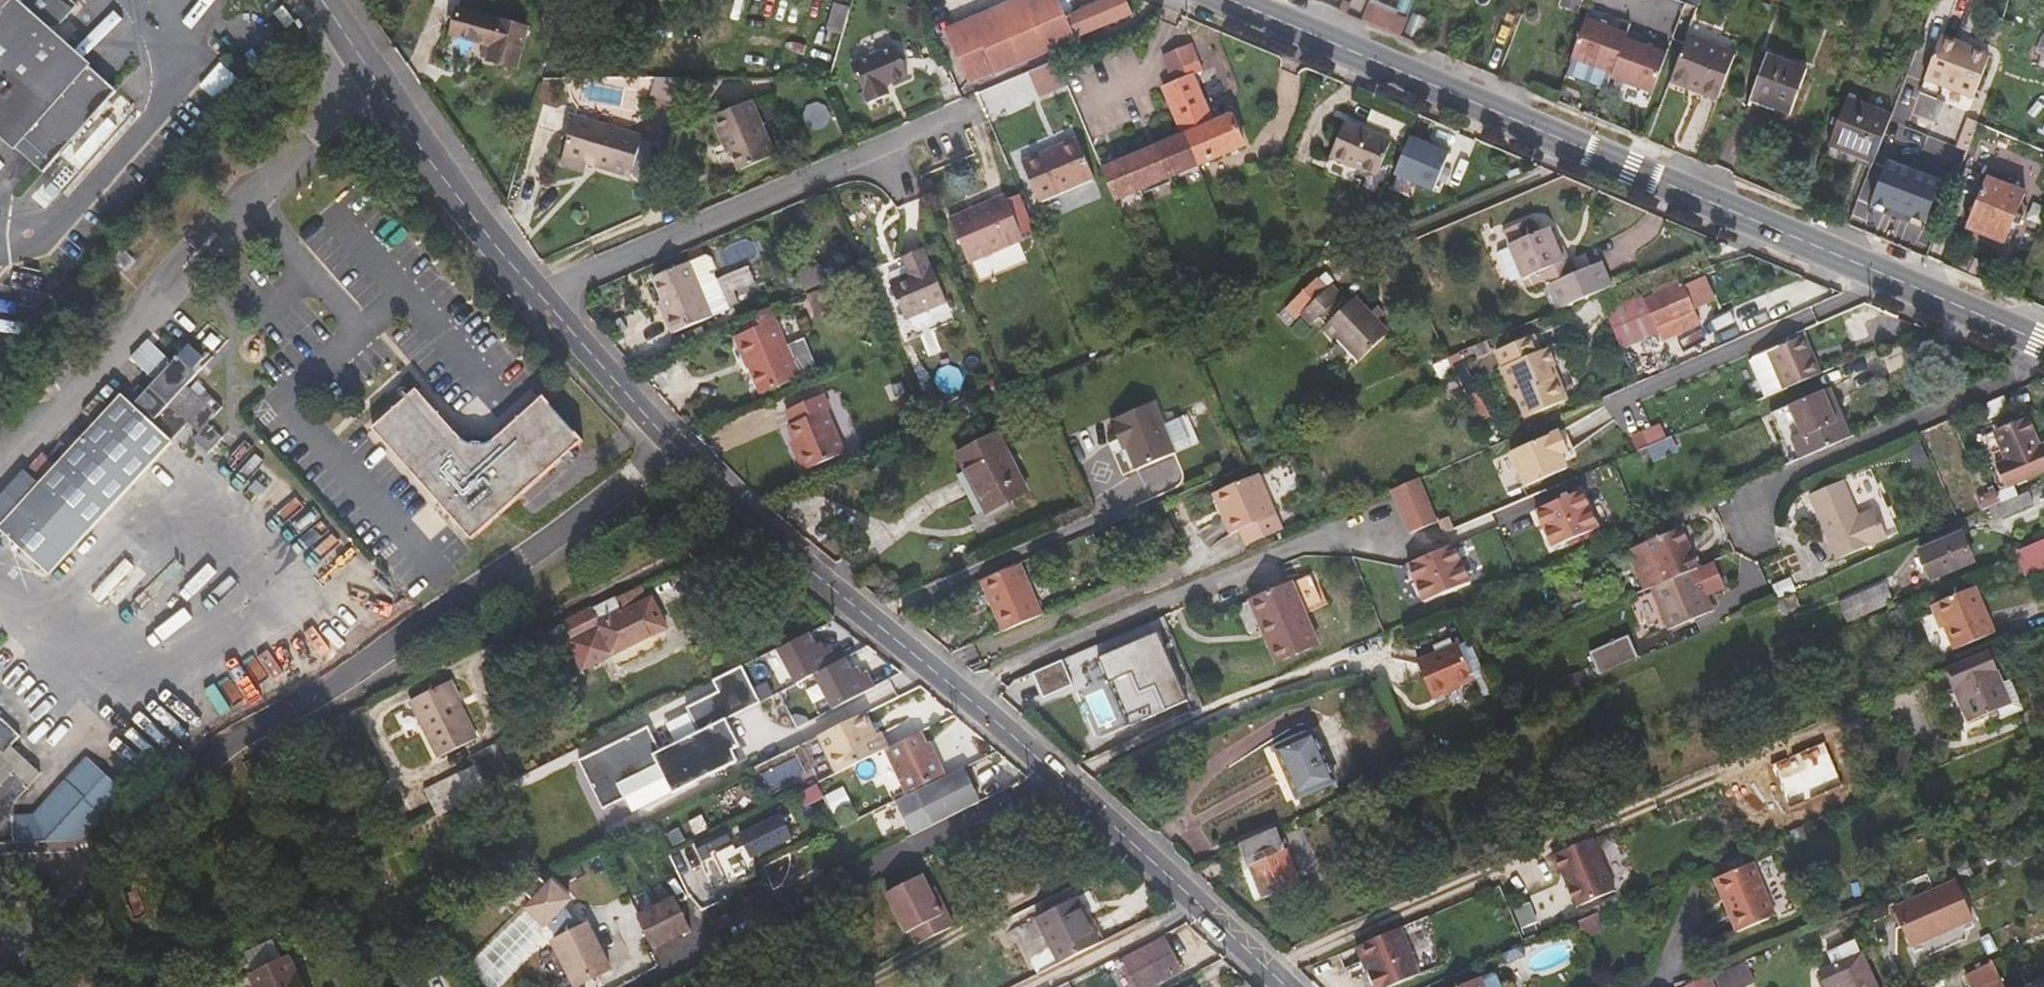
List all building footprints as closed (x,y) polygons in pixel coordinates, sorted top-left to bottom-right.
[(78,6),(72,0),(0,0),(0,136),(17,150),(93,65),(55,32),(78,6)] [(1134,14),(1128,0),(1106,0),(1066,17),(1059,0),(1016,0),(946,30),(968,82),(1035,53),(1036,56),(1134,14)] [(1561,6),(1579,12),(1584,0),(1564,0),(1561,6)] [(1766,18),(1771,6),(1759,1),(1754,12),(1766,18)] [(1369,2),(1362,19),(1403,37),(1409,19),(1369,2)] [(826,30),(843,35),(851,8),(834,3),(826,30)] [(294,22),(281,6),(271,14),(284,30),(294,22)] [(491,45),(488,60),(516,68),(526,29),(458,10),(451,35),(484,43),(491,45)] [(1413,12),(1403,37),(1417,43),(1427,18),(1413,12)] [(1586,18),(1571,56),(1612,72),(1610,76),(1652,92),(1666,55),(1625,39),(1627,34),(1586,18)] [(1940,37),(1925,77),(1975,95),(1979,82),(1991,87),(2001,61),(1989,58),(1989,55),(1940,37)] [(1734,56),(1688,38),(1671,80),(1718,98),(1734,56)] [(480,58),(488,60),(491,45),(484,43),(480,58)] [(887,84),(908,75),(896,47),(852,65),(864,94),(887,84)] [(1203,72),(1193,47),(1163,60),(1174,84),(1164,88),(1184,135),(1105,169),(1117,199),(1243,145),(1231,115),(1213,123),(1193,76),(1203,72)] [(1791,115),(1807,70),(1767,55),(1751,100),(1791,115)] [(1066,77),(1058,56),(1030,68),(1039,89),(1066,77)] [(222,62),(203,85),(219,98),(238,75),(222,62)] [(118,88),(93,65),(17,150),(43,174),(118,88)] [(658,78),(656,77),(651,96),(675,103),(682,78),(658,78)] [(891,94),(887,84),(864,94),(868,104),(891,94)] [(1937,133),(1938,126),(1963,132),(1969,104),(1901,88),(1893,123),(1937,133)] [(1872,162),(1890,115),(1847,98),(1829,146),(1872,162)] [(739,172),(776,156),(752,101),(712,119),(723,143),(727,141),(732,153),(739,172)] [(575,116),(564,154),(596,163),(594,168),(606,171),(630,179),(644,136),(575,116)] [(1330,158),(1377,178),(1392,142),(1345,122),(1330,158)] [(1410,133),(1395,170),(1435,186),(1450,150),(1410,133)] [(1039,203),(1095,180),(1077,138),(1021,161),(1039,203)] [(723,143),(728,155),(732,153),(727,141),(723,143)] [(562,158),(594,168),(596,163),(564,154),(562,158)] [(1448,163),(1441,180),(1455,186),(1462,169),(1448,163)] [(1870,202),(1928,223),(1942,185),(1885,163),(1870,202)] [(2017,215),(2026,194),(1986,178),(1966,227),(2005,244),(2014,223),(2020,226),(2024,217),(2017,215)] [(969,264),(1024,240),(1005,195),(949,218),(969,264)] [(1522,275),(1540,267),(1548,284),(1557,306),(1612,282),(1600,257),(1573,269),(1567,255),(1561,258),(1555,245),(1547,224),(1535,229),(1530,215),(1501,227),(1506,240),(1522,275)] [(1510,280),(1522,275),(1506,240),(1495,245),(1510,280)] [(1555,245),(1561,258),(1567,255),(1560,243),(1555,245)] [(922,248),(902,257),(909,274),(890,283),(905,320),(947,302),(931,265),(930,265),(922,248)] [(706,255),(689,262),(700,288),(712,316),(730,309),(717,280),(716,281),(713,273),(716,267),(712,258),(706,255)] [(672,334),(712,317),(712,316),(700,288),(689,262),(653,277),(663,302),(659,303),(672,334)] [(804,290),(826,281),(820,267),(798,276),(804,290)] [(1285,308),(1296,319),(1300,314),(1327,288),(1317,277),(1285,308)] [(1682,283),(1644,300),(1658,331),(1673,324),(1677,334),(1700,324),(1682,283)] [(1311,326),(1342,296),(1331,284),(1327,288),(1300,314),(1311,326)] [(836,285),(807,297),(815,315),(843,303),(836,285)] [(1356,296),(1325,326),(1359,362),(1390,332),(1356,296)] [(740,320),(745,332),(775,320),(770,307),(740,320)] [(761,395),(800,378),(787,347),(775,320),(745,332),(736,336),(761,395)] [(1514,392),(1523,414),(1566,396),(1556,372),(1552,374),(1548,364),(1554,361),(1546,343),(1539,347),(1532,331),(1494,347),(1501,363),(1499,364),(1511,393),(1514,392)] [(1810,357),(1814,356),(1805,335),(1801,337),(1810,357)] [(1784,389),(1821,374),(1814,356),(1810,357),(1801,337),(1798,338),(1768,351),(1784,389)] [(805,338),(787,347),(800,378),(818,370),(805,338)] [(1768,351),(1754,357),(1770,394),(1784,389),(1768,351)] [(186,352),(180,358),(197,374),(203,367),(186,352)] [(138,384),(126,397),(172,441),(188,423),(199,432),(193,438),(209,453),(224,437),(209,423),(224,407),(207,390),(201,398),(187,385),(197,374),(180,358),(178,356),(146,391),(138,384)] [(1824,391),(1844,438),(1851,434),(1831,387),(1824,391)] [(572,451),(584,441),(544,396),(503,432),(494,441),(492,442),(488,444),(483,445),(479,445),(475,445),(471,444),(468,443),(465,441),(462,439),(417,389),(372,429),(472,541),(514,503),(572,451)] [(1810,452),(1844,438),(1824,391),(1790,406),(1810,452)] [(172,441),(126,397),(122,393),(39,481),(0,525),(0,528),(50,575),(172,441)] [(803,471),(846,453),(826,410),(830,409),(823,394),(786,411),(792,424),(789,425),(795,441),(799,451),(795,452),(803,471)] [(1136,470),(1176,453),(1164,425),(1154,403),(1111,422),(1119,442),(1123,440),(1128,450),(1136,470)] [(1798,457),(1810,452),(1790,406),(1779,411),(1798,457)] [(2043,472),(2043,446),(2039,448),(2027,417),(1994,430),(2006,461),(1997,465),(2005,487),(2043,472)] [(1164,425),(1176,453),(1188,448),(1176,420),(1164,425)] [(1652,447),(1667,441),(1660,425),(1651,428),(1631,436),(1638,453),(1652,447)] [(1990,439),(1995,437),(1991,425),(1961,437),(1974,470),(1998,460),(1990,439)] [(1569,452),(1560,430),(1511,452),(1526,487),(1568,469),(1562,455),(1569,452)] [(987,513),(1028,492),(998,434),(957,455),(987,513)] [(1652,447),(1658,463),(1680,454),(1674,438),(1667,441),(1652,447)] [(1123,452),(1128,450),(1123,440),(1119,442),(1123,452)] [(0,498),(0,525),(39,481),(25,469),(0,498)] [(1858,510),(1878,505),(1869,470),(1849,476),(1858,510)] [(1227,514),(1222,516),(1230,534),(1242,529),(1277,514),(1259,474),(1217,492),(1227,514)] [(1389,488),(1407,531),(1434,519),(1416,477),(1389,488)] [(1838,559),(1888,538),(1875,509),(1859,516),(1843,480),(1810,494),(1838,559)] [(1552,548),(1598,528),(1582,491),(1536,511),(1552,548)] [(1213,494),(1222,516),(1227,514),(1217,492),(1213,494)] [(2029,493),(1990,509),(1995,521),(2034,504),(2029,493)] [(704,515),(691,504),(683,514),(697,525),(704,515)] [(1277,514),(1242,529),(1248,542),(1282,527),(1277,514)] [(1663,583),(1695,569),(1698,568),(1681,528),(1646,543),(1629,550),(1646,590),(1652,587),(1663,583)] [(1932,578),(1973,561),(1961,533),(1920,550),(1932,578)] [(1424,602),(1470,582),(1453,545),(1408,565),(1424,602)] [(2043,565),(2043,545),(2017,557),(2025,573),(2043,565)] [(1670,629),(1713,611),(1706,595),(1726,587),(1714,561),(1698,568),(1695,569),(1663,583),(1652,587),(1670,629)] [(1002,632),(1042,614),(1020,562),(984,577),(996,607),(992,609),(1002,632)] [(1292,582),(1306,614),(1324,606),(1309,574),(1292,582)] [(980,579),(992,609),(996,607),(984,577),(980,579)] [(1292,582),(1250,600),(1276,662),(1318,644),(1306,614),(1292,582)] [(1848,621),(1893,601),(1885,583),(1840,602),(1848,621)] [(597,625),(626,611),(649,599),(643,586),(618,597),(589,610),(597,625)] [(1954,647),(1994,630),(1976,586),(1931,605),(1939,623),(1943,621),(1945,627),(1954,647)] [(1782,613),(1801,606),(1795,592),(1777,600),(1782,613)] [(612,653),(665,626),(652,598),(649,599),(626,611),(597,625),(589,610),(567,621),(575,637),(567,641),(582,670),(613,654),(612,653)] [(567,641),(575,637),(567,621),(555,626),(564,642),(567,641)] [(1955,650),(1995,632),(1994,630),(1954,647),(1955,650)] [(817,674),(838,663),(829,647),(819,652),(808,632),(780,647),(799,683),(817,674)] [(1185,701),(1155,632),(1105,654),(1116,679),(1124,675),(1143,719),(1185,701)] [(1601,675),(1638,659),(1628,636),(1591,652),(1601,675)] [(1431,694),(1472,676),(1458,644),(1417,661),(1431,694)] [(1989,650),(1946,669),(1968,721),(2011,703),(1989,650)] [(1116,679),(1105,654),(1096,658),(1126,726),(1143,719),(1124,675),(1116,679)] [(1069,657),(1032,671),(1043,698),(1079,684),(1069,657)] [(817,674),(835,708),(874,687),(866,672),(855,678),(846,659),(838,663),(817,674)] [(674,793),(740,761),(734,750),(741,746),(728,719),(762,702),(744,665),(715,679),(721,691),(688,707),(700,732),(662,750),(650,725),(580,759),(605,809),(627,798),(620,784),(660,765),(674,793)] [(438,757),(478,737),(460,701),(462,700),(452,679),(410,700),(438,757)] [(756,686),(762,700),(778,693),(772,679),(756,686)] [(688,703),(718,692),(715,683),(685,694),(688,703)] [(869,711),(819,735),(838,774),(883,751),(876,737),(881,734),(869,711)] [(21,736),(0,716),(0,750),(4,753),(11,745),(21,736)] [(881,734),(876,737),(883,751),(888,749),(890,748),(883,733),(881,734)] [(888,749),(908,792),(944,775),(933,752),(930,753),(920,733),(890,748),(888,749)] [(1314,733),(1277,750),(1297,797),(1335,781),(1314,733)] [(1,785),(14,771),(29,785),(41,773),(11,745),(4,753),(0,750),(0,784),(1,785)] [(440,815),(488,791),(485,786),(510,774),(495,745),(471,757),(475,765),(427,788),(440,815)] [(83,840),(126,792),(87,756),(33,814),(14,815),(14,802),(29,785),(14,771),(1,785),(0,784),(0,843),(83,840)] [(898,801),(914,834),(981,799),(965,768),(898,801)] [(755,857),(793,838),(781,814),(741,834),(746,845),(738,849),(736,844),(716,854),(731,884),(754,873),(751,867),(755,865),(755,857)] [(1247,862),(1285,846),(1278,828),(1240,844),(1247,862)] [(1597,837),(1558,854),(1566,873),(1571,871),(1575,881),(1572,882),(1583,906),(1620,890),(1597,837)] [(1262,899),(1270,896),(1291,887),(1300,883),(1285,846),(1247,862),(1248,865),(1262,899)] [(1737,931),(1775,916),(1753,862),(1721,875),(1731,901),(1726,903),(1737,931)] [(1242,868),(1256,902),(1262,899),(1248,865),(1242,868)] [(928,888),(921,874),(885,893),(906,933),(910,931),(917,944),(953,926),(938,896),(933,899),(928,888)] [(1715,878),(1726,903),(1731,901),(1721,875),(1715,878)] [(1912,946),(1972,920),(1955,882),(1895,908),(1912,946)] [(932,885),(928,888),(933,899),(938,896),(932,885)] [(1274,904),(1295,896),(1291,887),(1270,896),(1274,904)] [(536,923),(566,909),(570,903),(549,888),(547,891),(528,917),(536,923)] [(656,948),(692,930),(676,899),(640,917),(656,948)] [(1060,964),(1100,944),(1076,899),(1037,917),(1060,964)] [(611,971),(589,927),(581,932),(564,910),(566,909),(536,923),(549,932),(550,930),(562,946),(557,949),(577,986),(580,986),(611,971)] [(1580,933),(1602,923),(1598,913),(1576,923),(1580,933)] [(726,915),(711,922),(715,931),(731,924),(726,915)] [(1039,975),(1060,964),(1037,917),(1015,928),(1039,975)] [(1363,963),(1367,961),(1372,971),(1368,973),(1375,986),(1393,986),(1420,975),(1400,929),(1357,948),(1363,963)] [(1180,969),(1164,939),(1123,960),(1126,965),(1137,986),(1147,986),(1180,969)] [(1861,955),(1820,973),(1827,986),(1829,986),(1839,982),(1842,986),(1876,986),(1861,955)] [(288,957),(249,977),(254,986),(303,986),(288,957)] [(1119,968),(1126,965),(1123,960),(1121,957),(1115,960),(1119,968)] [(1367,961),(1363,963),(1367,973),(1368,973),(1372,971),(1367,961)] [(1966,973),(1973,986),(2005,986),(1993,961),(1966,973)] [(1743,965),(1731,971),(1738,984),(1749,979),(1743,965)] [(1456,986),(1503,986),(1497,974),(1492,972),(1480,977),(1456,986)] [(1709,976),(1682,986),(1714,986),(1709,976)]
